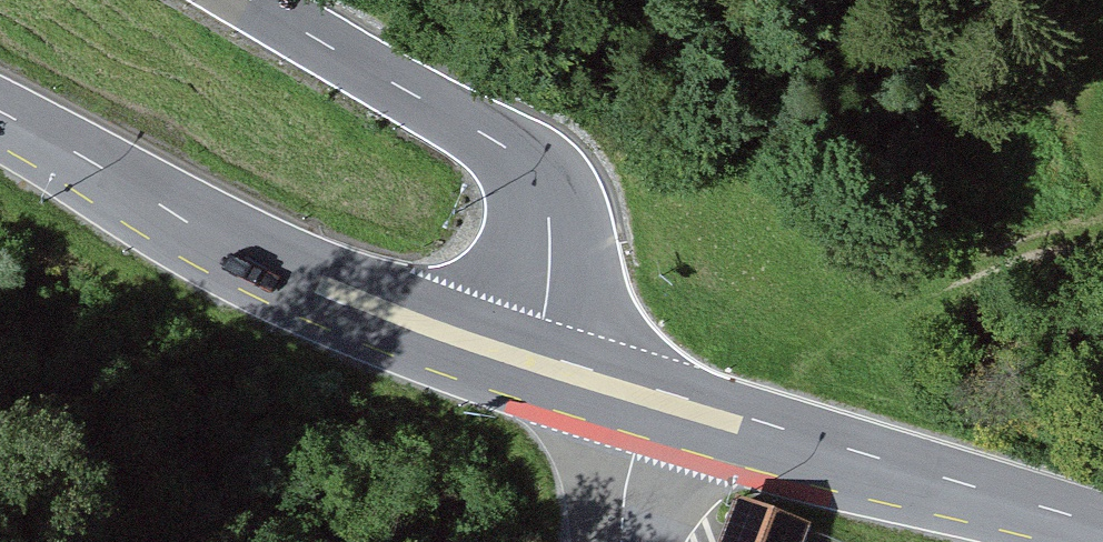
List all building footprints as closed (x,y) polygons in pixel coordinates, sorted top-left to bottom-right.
[(739,496),(722,541),(796,541),(802,527),(804,519),(739,496)]
